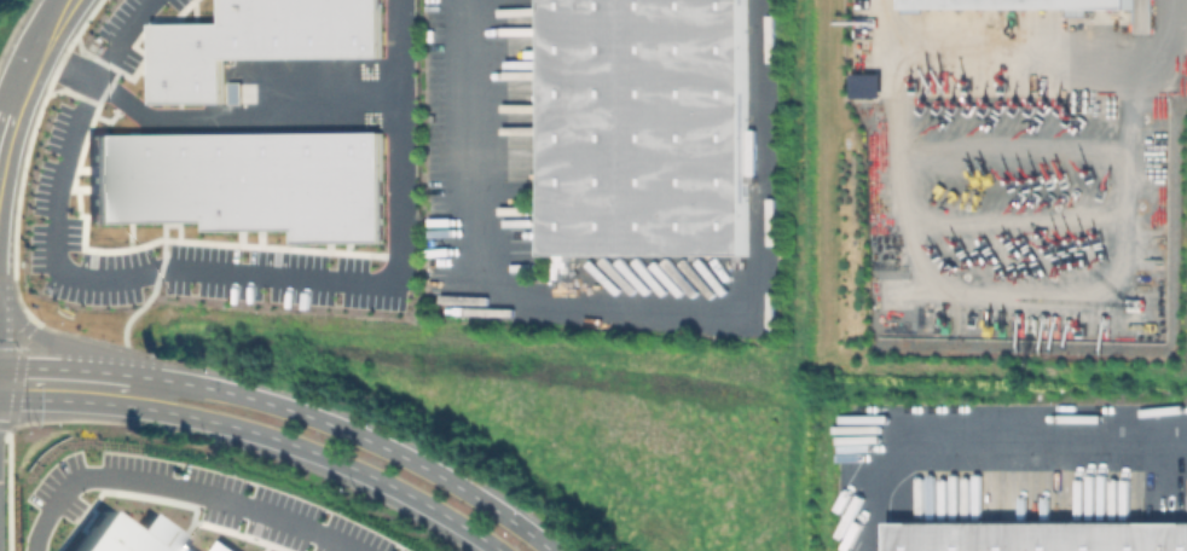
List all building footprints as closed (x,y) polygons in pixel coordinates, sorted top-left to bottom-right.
[(221,22),(150,23),(150,102),(221,100),(221,58),(381,57),(380,0),(221,0),(221,22)] [(548,253),(548,0),(750,0),(748,254),(548,253)] [(907,8),(907,0),(1133,0),(1133,7),(907,8)] [(881,73),(851,73),(850,96),(880,96),(881,73)] [(381,129),(91,135),(92,220),(205,218),(205,231),(293,230),(293,245),(383,243),(381,129)] [(193,549),(196,550),(70,550),(99,510),(131,533),(146,511),(195,546),(193,549)] [(886,550),(1186,550),(1186,521),(886,521),(886,550)] [(221,539),(238,550),(213,550),(221,539)]
